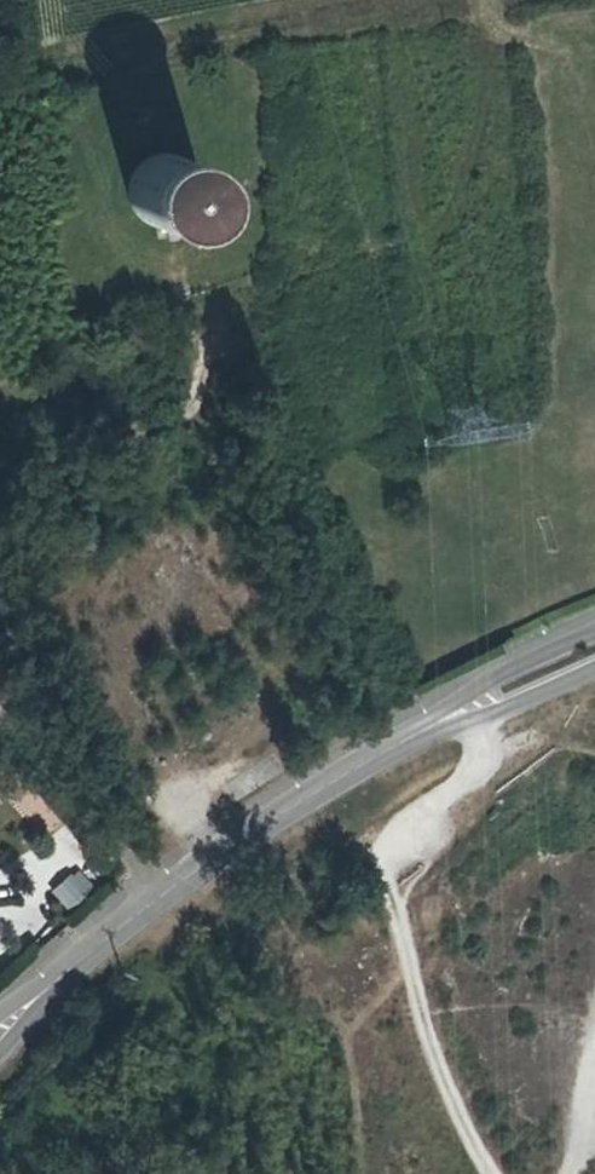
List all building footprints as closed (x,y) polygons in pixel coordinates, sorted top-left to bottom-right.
[(140,215),(150,223),(163,227),(177,227),(189,222),(199,215),(207,204),(211,191),(211,178),(207,165),(199,155),(188,147),(175,143),(162,143),(149,147),(139,156),(132,167),(127,179),(127,192),(132,205),(140,215)] [(75,865),(51,890),(67,906),(92,881),(75,865)]
